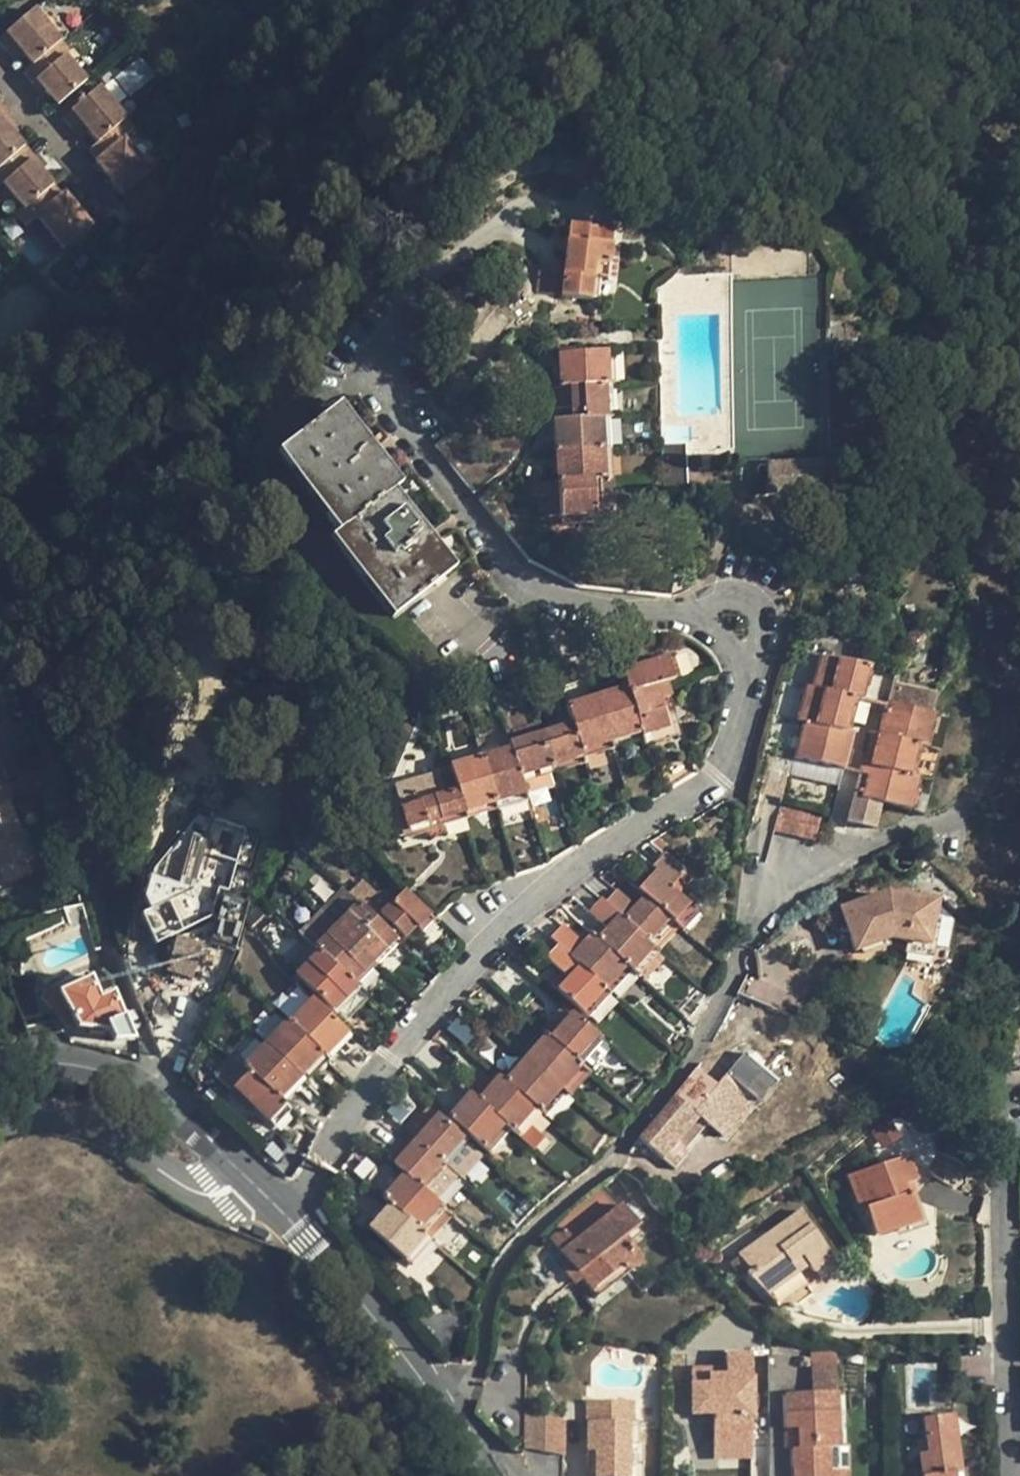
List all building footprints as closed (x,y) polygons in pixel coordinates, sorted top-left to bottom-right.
[(9,45),(0,53),(8,61),(16,54),(9,45)] [(49,45),(26,65),(17,72),(27,84),(30,81),(39,91),(52,105),(80,80),(49,45)] [(30,81),(27,84),(36,94),(39,91),(30,81)] [(92,86),(57,117),(66,128),(75,121),(82,130),(92,141),(119,117),(92,86)] [(0,109),(0,166),(19,147),(8,135),(1,126),(9,119),(0,109)] [(119,117),(92,141),(83,148),(92,159),(90,160),(118,191),(145,168),(118,136),(128,127),(119,117)] [(17,128),(9,119),(1,126),(8,135),(17,128)] [(75,121),(66,128),(74,137),(82,130),(75,121)] [(19,147),(0,166),(0,186),(2,183),(22,206),(51,181),(38,167),(35,170),(26,160),(29,157),(20,146),(19,147)] [(38,167),(29,157),(26,160),(35,170),(38,167)] [(51,180),(51,181),(22,206),(14,212),(24,223),(35,214),(62,245),(89,221),(62,190),(60,191),(51,180)] [(541,274),(539,297),(588,300),(591,279),(606,280),(610,233),(566,228),(563,276),(541,274)] [(602,352),(554,355),(556,388),(566,387),(579,386),(581,418),(568,419),(550,420),(553,482),(526,484),(527,497),(544,496),(545,518),(589,515),(587,481),(600,479),(597,418),(603,417),(601,385),(603,385),(602,352)] [(334,378),(276,423),(340,507),(329,515),(400,609),(462,563),(395,474),(403,468),(334,378)] [(581,418),(579,386),(566,387),(568,419),(581,418)] [(827,494),(825,464),(766,464),(766,494),(827,494)] [(868,668),(818,656),(810,687),(804,686),(796,722),(802,723),(794,758),(844,770),(850,744),(847,743),(850,732),(842,730),(844,719),(847,720),(852,700),(858,701),(860,689),(863,690),(868,668)] [(398,809),(393,811),(402,841),(425,835),(428,841),(444,835),(442,826),(466,819),(464,814),(524,794),(519,778),(583,758),(581,752),(639,734),(644,749),(670,740),(658,703),(668,699),(664,683),(673,681),(667,660),(643,667),(641,660),(629,664),(631,670),(621,673),(625,688),(567,706),(569,715),(572,724),(545,733),(540,734),(537,725),(512,733),(515,741),(508,743),(509,748),(449,767),(452,774),(393,792),(398,809)] [(668,699),(658,703),(670,740),(680,737),(668,699)] [(933,716),(884,704),(876,735),(868,732),(859,767),(867,769),(860,800),(875,803),(907,812),(916,779),(906,777),(914,747),(924,749),(933,716)] [(543,723),(545,733),(572,724),(569,715),(543,723)] [(943,718),(933,716),(924,749),(914,747),(906,777),(916,779),(907,812),(917,814),(943,718)] [(0,766),(0,874),(4,884),(21,877),(17,865),(37,857),(26,830),(20,833),(7,801),(13,799),(7,784),(0,766)] [(867,769),(859,767),(845,820),(869,827),(875,803),(860,800),(867,769)] [(781,804),(775,829),(815,840),(822,815),(781,804)] [(260,844),(241,839),(236,856),(255,861),(260,844)] [(568,979),(558,990),(583,1013),(626,966),(632,971),(653,947),(647,941),(669,919),(672,921),(688,903),(671,887),(684,872),(664,853),(650,867),(655,872),(638,890),(626,901),(615,891),(604,903),(600,898),(589,911),(607,928),(597,938),(592,933),(583,943),(562,924),(549,938),(562,949),(549,962),(560,972),(568,979)] [(638,890),(655,872),(650,867),(632,885),(638,890)] [(838,906),(843,920),(848,934),(852,947),(858,945),(886,937),(889,935),(905,939),(924,944),(933,946),(947,949),(952,922),(933,904),(934,900),(885,888),(838,906)] [(389,902),(379,914),(405,938),(416,927),(421,931),(433,918),(405,891),(392,905),(389,902)] [(248,904),(227,898),(215,942),(237,947),(248,904)] [(318,951),(294,976),(330,1011),(354,986),(351,983),(395,938),(359,902),(315,948),(318,951)] [(207,920),(183,913),(176,938),(200,944),(207,920)] [(848,934),(843,920),(833,923),(838,937),(848,934)] [(886,937),(858,945),(860,951),(888,942),(886,937)] [(200,944),(176,938),(167,972),(184,977),(188,963),(194,965),(199,947),(200,944)] [(924,944),(905,939),(902,951),(930,958),(933,946),(924,944)] [(222,954),(199,947),(194,965),(193,970),(216,977),(222,954)] [(184,977),(190,979),(193,970),(194,965),(188,963),(184,977)] [(550,983),(558,990),(568,979),(560,972),(550,983)] [(89,981),(58,994),(77,1028),(109,1029),(115,1040),(133,1040),(113,996),(100,1001),(89,981)] [(54,989),(39,1001),(70,1032),(77,1028),(58,994),(54,989)] [(248,1073),(232,1087),(267,1123),(283,1106),(282,1104),(325,1060),(327,1062),(350,1038),(310,1000),(287,1023),(285,1021),(242,1066),(248,1073)] [(470,1093),(449,1117),(483,1148),(505,1124),(512,1131),(534,1108),(539,1113),(582,1066),(576,1060),(597,1036),(573,1014),(551,1038),(547,1035),(504,1081),(500,1078),(478,1100),(470,1093)] [(744,1050),(729,1068),(758,1092),(772,1074),(744,1050)] [(640,1137),(674,1168),(688,1152),(676,1141),(704,1109),(696,1103),(710,1086),(704,1082),(711,1071),(700,1063),(698,1067),(697,1068),(640,1137)] [(391,1205),(369,1229),(403,1259),(425,1235),(419,1229),(440,1206),(418,1187),(463,1136),(438,1115),(393,1165),(403,1173),(382,1197),(391,1205)] [(883,1148),(900,1136),(888,1119),(870,1132),(883,1148)] [(916,1152),(909,1154),(915,1181),(925,1178),(916,1152)] [(889,1161),(850,1176),(862,1210),(863,1209),(866,1216),(871,1217),(878,1237),(883,1235),(921,1221),(911,1192),(908,1193),(904,1185),(915,1181),(909,1154),(889,1161)] [(602,1184),(554,1225),(559,1229),(562,1226),(573,1241),(560,1252),(569,1264),(582,1280),(596,1297),(639,1264),(640,1258),(627,1243),(641,1232),(602,1184)] [(789,1262),(799,1255),(807,1265),(812,1273),(833,1258),(801,1209),(739,1255),(748,1267),(748,1274),(767,1294),(778,1305),(792,1308),(812,1294),(797,1272),(789,1262)] [(573,1241),(562,1226),(559,1229),(548,1237),(560,1252),(573,1241)] [(789,1262),(797,1272),(807,1265),(799,1255),(789,1262)] [(582,1280),(569,1264),(562,1269),(576,1286),(582,1280)] [(814,1392),(836,1391),(834,1349),(812,1350),(814,1392)] [(728,1357),(727,1370),(753,1370),(753,1357),(728,1357)] [(753,1391),(753,1370),(727,1370),(727,1377),(712,1378),(712,1370),(694,1370),(694,1416),(715,1416),(715,1446),(753,1446),(753,1419),(756,1417),(758,1413),(759,1409),(760,1405),(759,1401),(758,1397),(756,1393),(753,1391)] [(786,1394),(787,1429),(792,1429),(798,1429),(799,1448),(792,1448),(794,1475),(830,1475),(828,1447),(839,1447),(836,1391),(814,1392),(786,1394)] [(589,1403),(589,1454),(597,1454),(598,1475),(628,1475),(628,1447),(640,1447),(640,1426),(633,1426),(633,1403),(589,1403)] [(923,1421),(925,1438),(928,1438),(931,1455),(927,1455),(918,1456),(921,1475),(955,1475),(955,1474),(961,1473),(954,1417),(923,1421)] [(528,1418),(528,1453),(566,1461),(566,1425),(528,1418)] [(640,1447),(628,1447),(628,1475),(644,1475),(644,1446),(640,1447)] [(715,1446),(716,1460),(753,1460),(753,1446),(715,1446)] [(828,1447),(830,1475),(848,1475),(847,1446),(839,1447),(828,1447)]
